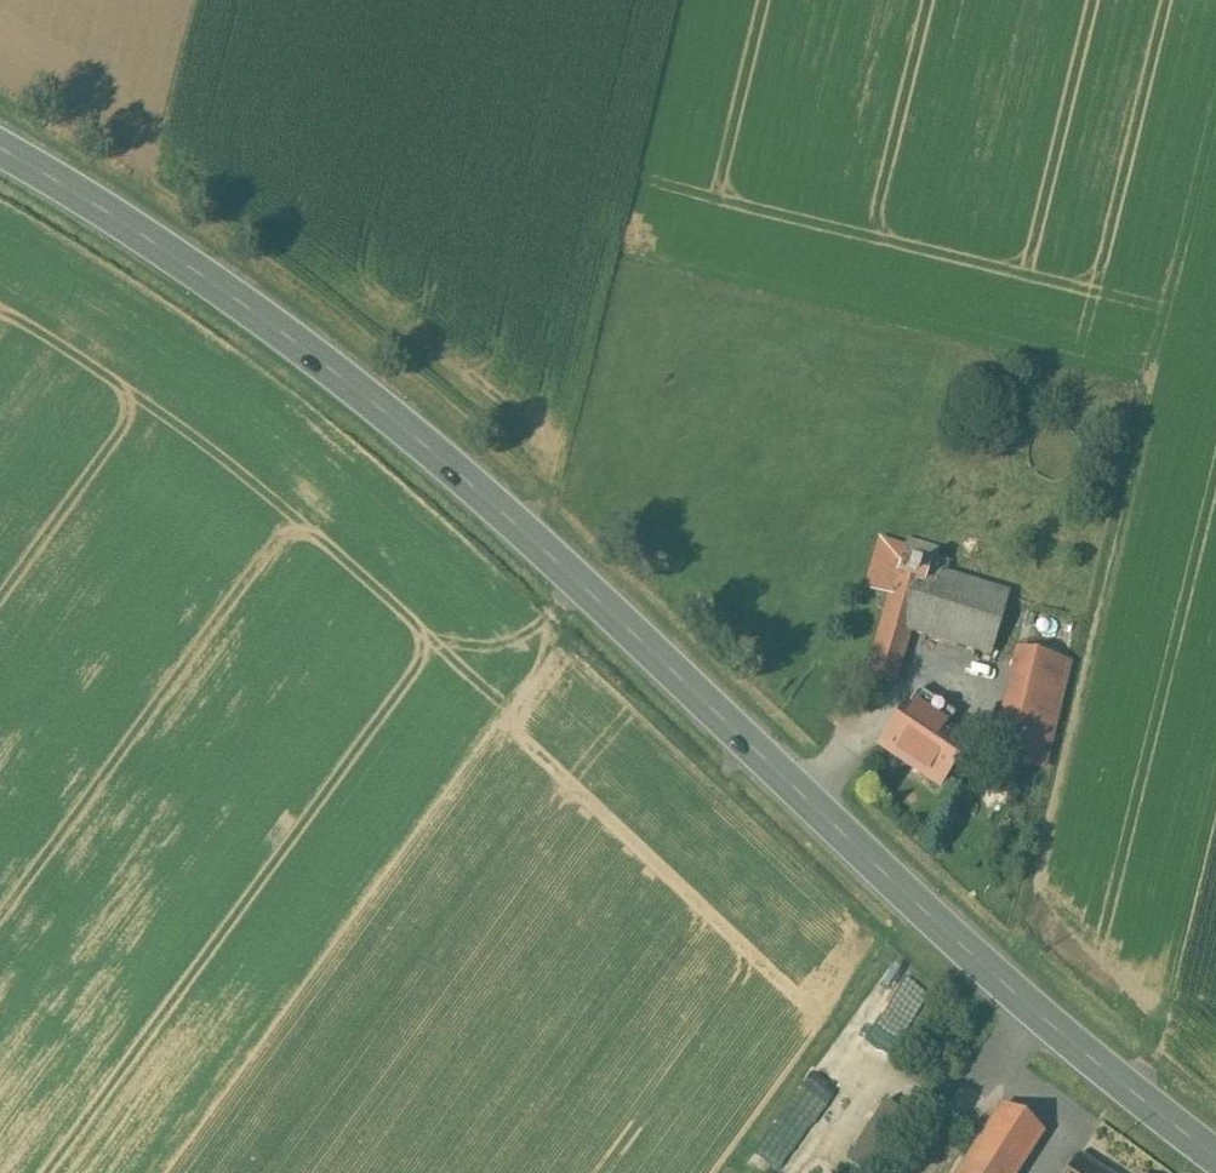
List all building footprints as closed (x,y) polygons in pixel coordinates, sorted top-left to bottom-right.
[(990,661),(1009,598),(899,562),(864,674),(896,685),(911,637),(990,661)] [(1066,664),(1012,652),(988,761),(1043,773),(1066,664)] [(960,711),(915,684),(874,751),(939,790),(968,743),(948,730),(960,711)] [(871,1172),(893,1172),(926,1121),(895,1101),(855,1163),(871,1172)] [(977,1109),(935,1172),(1006,1172),(1026,1142),(977,1109)] [(1061,1160),(1052,1172),(1080,1172),(1061,1160)]
